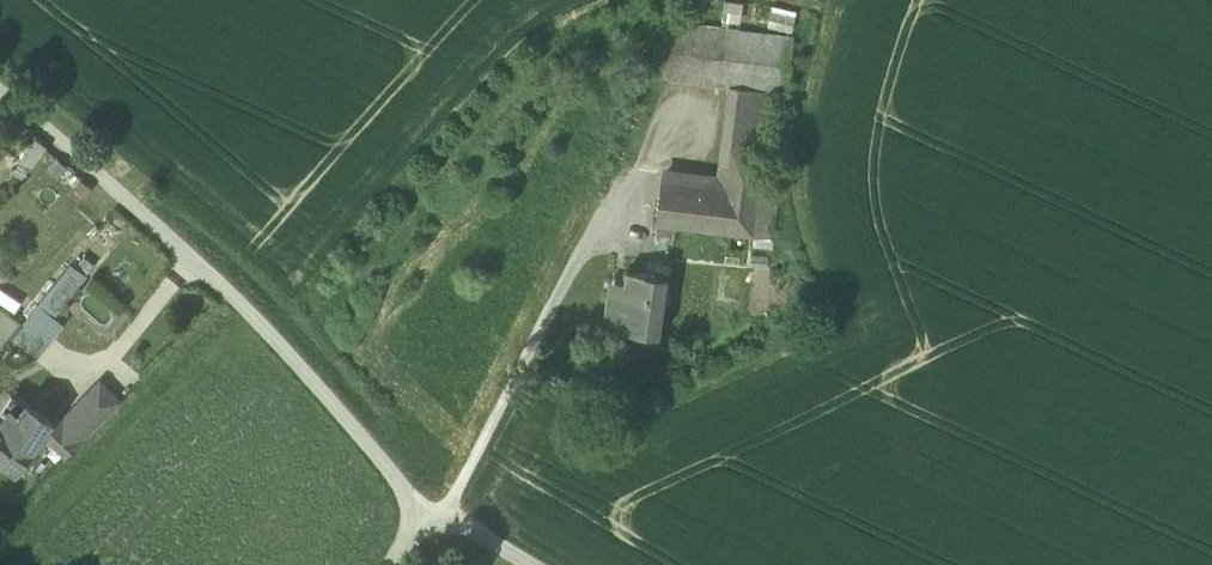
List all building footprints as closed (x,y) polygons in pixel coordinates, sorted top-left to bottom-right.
[(740,24),(742,0),(724,0),(722,22),(740,24)] [(769,26),(795,29),(797,7),(771,4),(769,26)] [(774,92),(787,94),(795,37),(671,20),(663,77),(739,87),(774,92)] [(766,148),(774,92),(739,87),(731,143),(766,148)] [(29,167),(47,143),(36,134),(18,159),(29,167)] [(731,143),(727,168),(763,173),(766,148),(731,143)] [(762,182),(763,173),(727,168),(725,184),(663,176),(657,222),(754,236),(762,182)] [(778,183),(762,182),(754,236),(778,238),(778,228),(773,227),(778,183)] [(57,279),(72,292),(85,276),(70,263),(57,279)] [(605,326),(660,334),(660,332),(659,332),(667,277),(668,277),(668,275),(627,270),(627,271),(628,272),(625,292),(610,290),(605,326)] [(772,313),(800,315),(804,273),(776,270),(772,313)] [(53,314),(72,292),(57,279),(38,302),(53,314)] [(63,322),(53,314),(38,302),(23,320),(12,334),(37,355),(63,322)] [(1,345),(23,320),(0,304),(0,344),(1,345)] [(101,381),(90,392),(108,412),(119,401),(101,381)] [(16,472),(44,430),(52,418),(12,391),(0,409),(0,462),(16,472)] [(82,408),(80,410),(95,426),(108,412),(90,392),(78,404),(82,408)] [(63,426),(62,427),(78,443),(95,426),(80,410),(63,426)] [(63,426),(52,418),(44,430),(53,440),(62,427),(63,426)] [(67,453),(78,443),(62,427),(53,440),(54,441),(67,453)]
